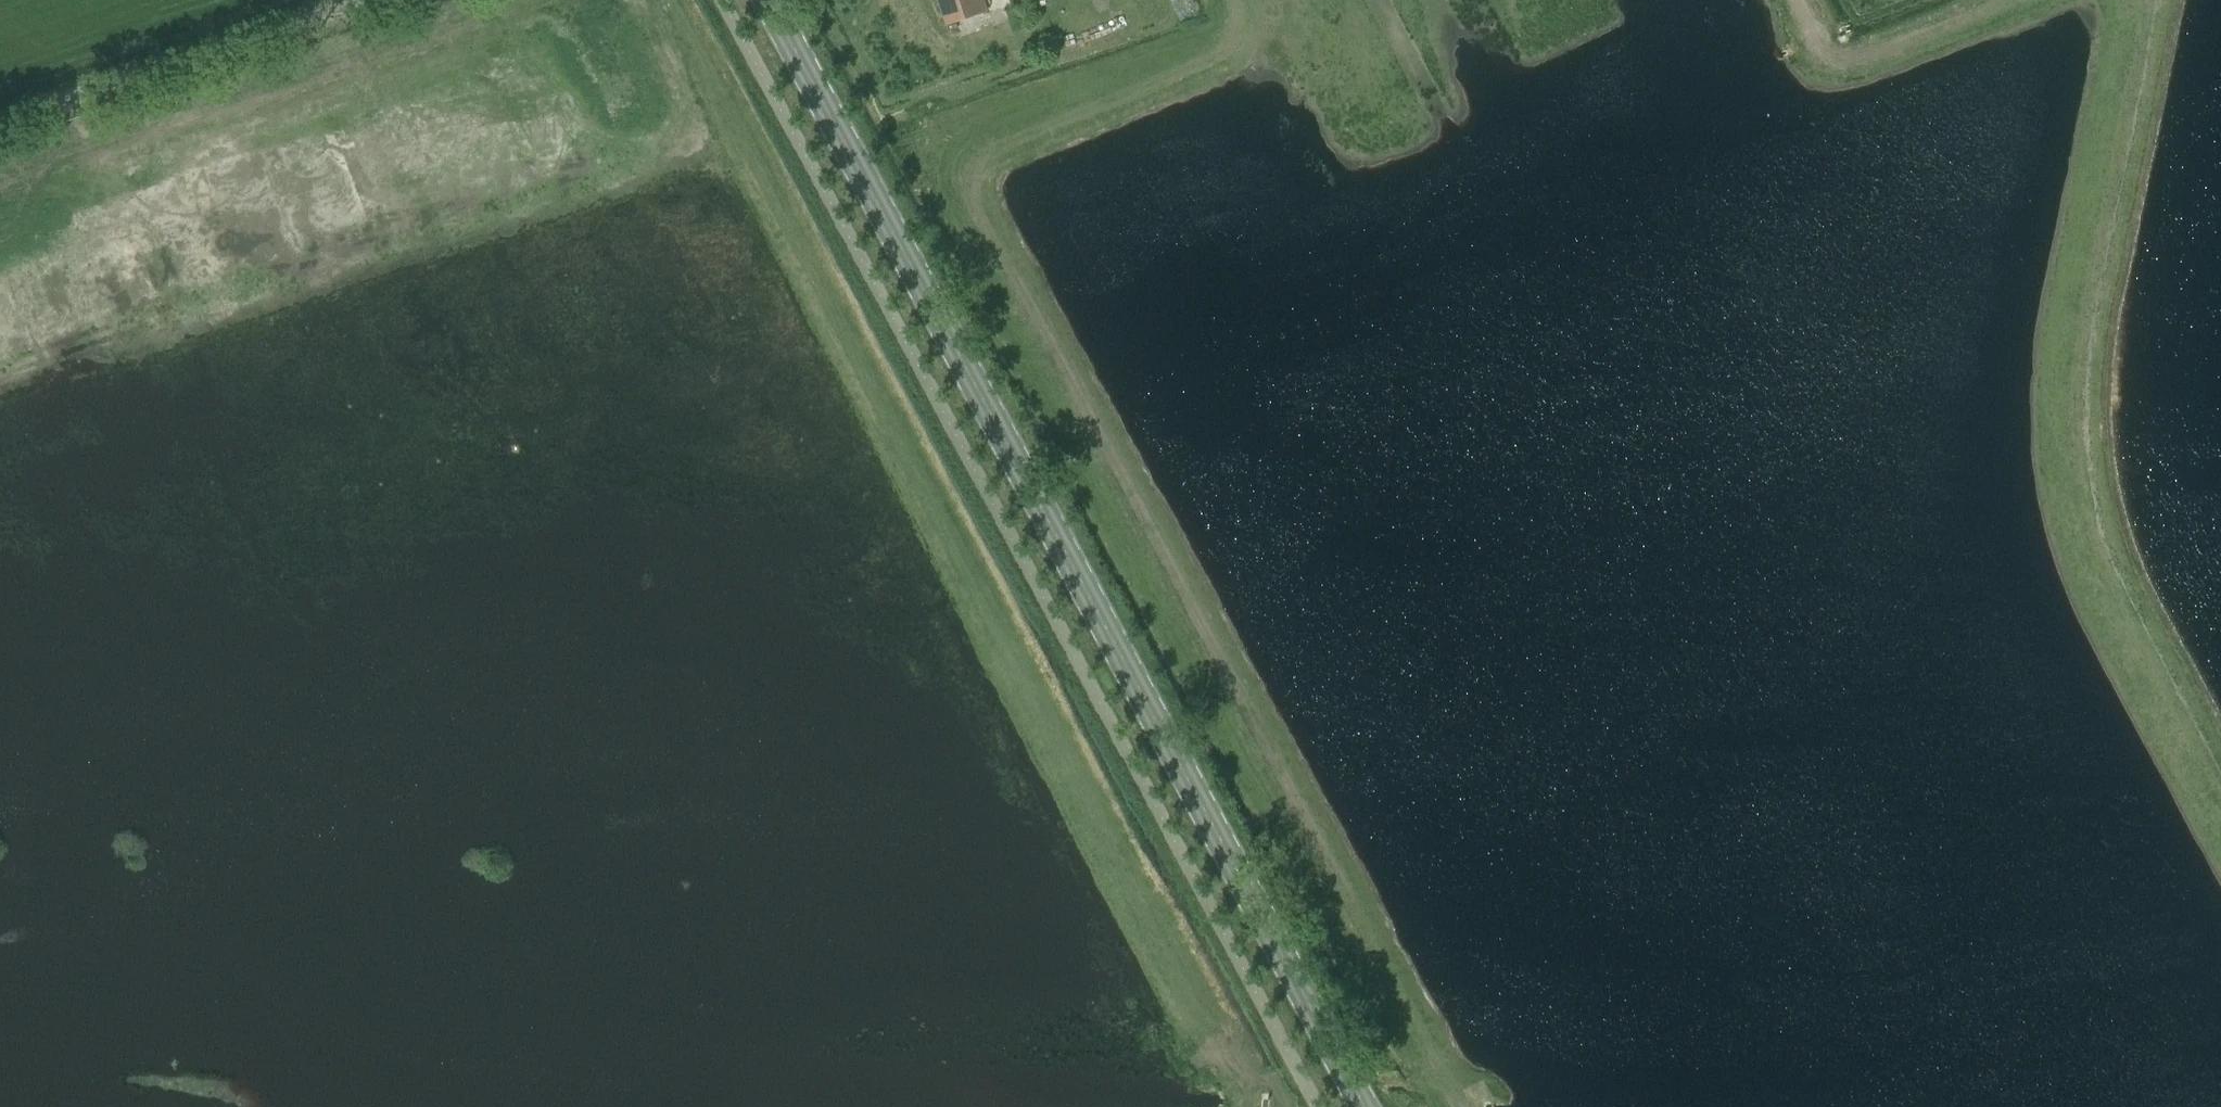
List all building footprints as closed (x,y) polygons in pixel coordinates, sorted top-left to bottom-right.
[(949,24),(988,11),(985,0),(940,0),(949,24)]
